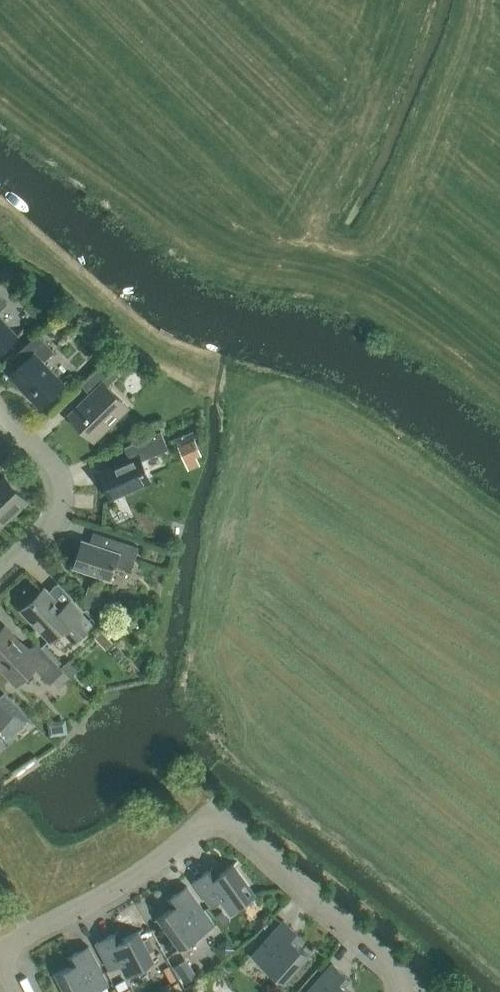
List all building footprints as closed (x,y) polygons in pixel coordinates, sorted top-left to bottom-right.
[(18,335),(0,317),(0,352),(18,335)] [(64,383),(55,374),(43,362),(54,351),(37,334),(15,356),(22,363),(10,375),(11,376),(11,375),(29,393),(27,394),(39,406),(38,407),(39,407),(64,383)] [(94,440),(127,407),(103,382),(115,371),(105,361),(81,384),(90,393),(68,414),(94,440)] [(196,436),(193,430),(169,440),(171,447),(196,436)] [(129,458),(99,471),(111,499),(132,490),(147,483),(150,482),(141,460),(168,448),(161,431),(124,447),(129,458)] [(195,440),(178,448),(185,463),(197,458),(202,456),(195,440)] [(27,500),(4,475),(0,479),(0,526),(27,500)] [(139,547),(92,532),(89,542),(81,540),(72,567),(110,579),(115,565),(131,570),(139,547)] [(95,607),(100,588),(89,585),(84,604),(92,606),(95,607)] [(61,609),(55,603),(43,590),(23,609),(50,638),(61,628),(73,641),(91,624),(69,601),(61,609)] [(41,631),(31,621),(24,628),(33,638),(41,631)] [(4,627),(0,631),(0,666),(16,683),(34,666),(49,682),(62,670),(61,669),(39,645),(30,654),(4,627)] [(70,661),(61,669),(62,670),(68,676),(70,678),(79,670),(70,661)] [(3,723),(13,733),(29,718),(8,696),(0,704),(0,726),(3,723)] [(254,894),(234,865),(238,862),(237,861),(213,879),(207,871),(193,881),(211,906),(221,899),(231,912),(259,892),(258,891),(254,894)] [(214,924),(186,886),(172,896),(177,904),(153,921),(154,922),(158,919),(179,948),(175,951),(175,952),(214,924)] [(224,926),(230,921),(223,910),(216,915),(224,926)] [(312,959),(290,939),(297,932),(283,920),(252,955),(287,987),(288,986),(285,983),(308,956),(312,959)] [(153,961),(139,932),(143,930),(142,929),(116,943),(112,934),(96,942),(110,970),(121,964),(127,976),(158,960),(157,959),(153,961)] [(88,946),(73,954),(77,963),(51,976),(51,977),(55,975),(64,991),(95,991),(109,985),(88,946)] [(339,982),(345,975),(332,963),(306,991),(350,991),(339,982)] [(191,971),(181,978),(185,984),(195,978),(191,971)]
